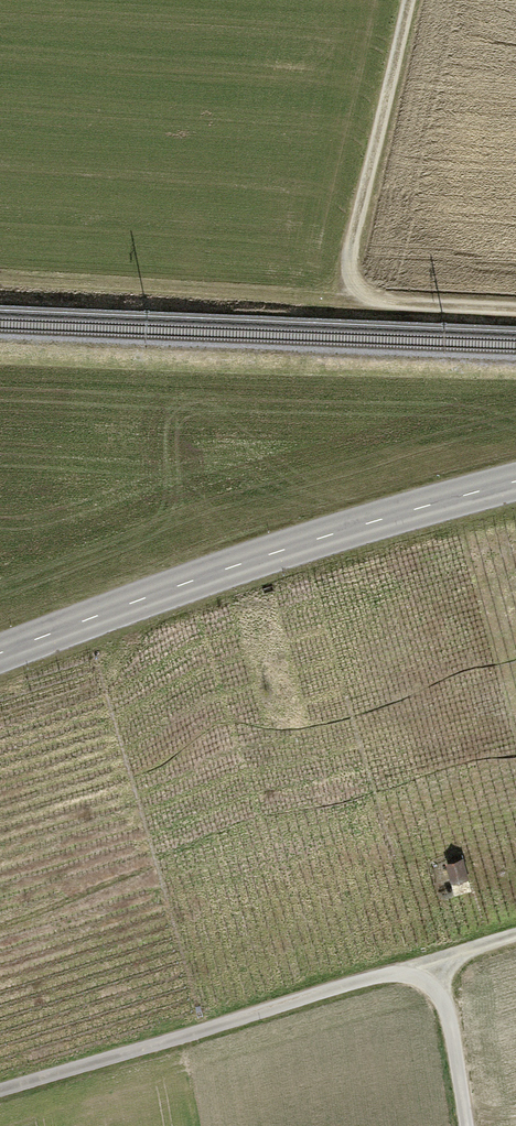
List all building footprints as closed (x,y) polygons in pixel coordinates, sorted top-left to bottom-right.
[(462,858),(447,862),(455,890),(470,886),(462,858)]
